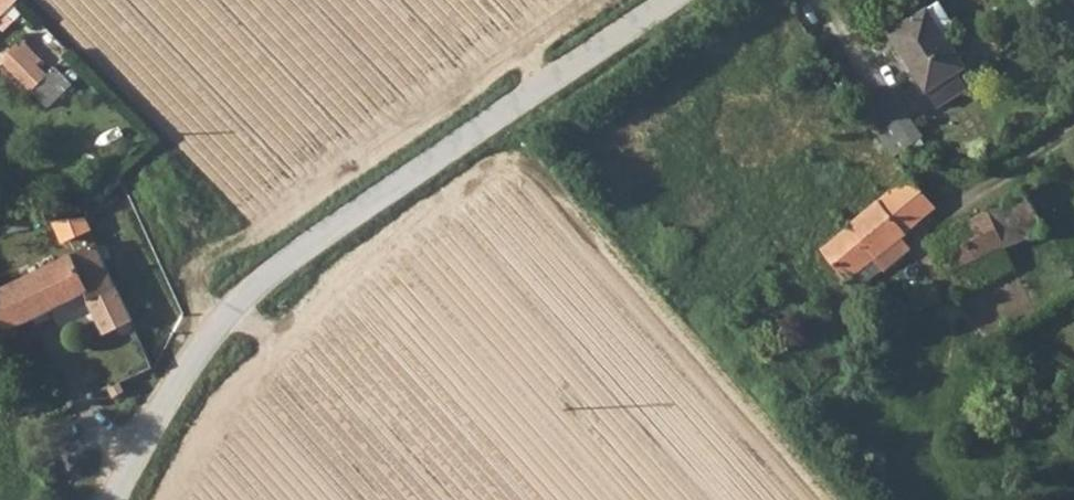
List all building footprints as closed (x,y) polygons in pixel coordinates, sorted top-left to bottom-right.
[(17,0),(0,0),(0,17),(17,0)] [(955,24),(942,3),(931,9),(944,31),(955,24)] [(944,31),(931,9),(893,32),(940,108),(969,90),(959,73),(967,68),(944,31)] [(3,61),(33,93),(48,78),(18,46),(3,61)] [(879,134),(895,157),(908,148),(893,125),(879,134)] [(1030,187),(1049,231),(1073,216),(1073,161),(1030,187)] [(848,281),(854,276),(900,239),(907,233),(939,208),(910,177),(823,250),(848,281)] [(1053,239),(1049,231),(1030,187),(1004,200),(996,210),(956,227),(937,244),(948,274),(997,250),(1042,235),(1045,242),(1053,239)] [(89,225),(86,224),(61,225),(70,242),(92,232),(89,225)] [(34,231),(33,226),(22,228),(24,234),(34,231)] [(161,317),(122,236),(98,247),(134,322),(136,327),(161,317)] [(911,252),(900,239),(854,276),(864,289),(911,252)] [(0,294),(0,318),(7,333),(86,295),(106,336),(134,322),(98,247),(0,294)] [(124,389),(114,392),(118,400),(127,397),(124,389)]
